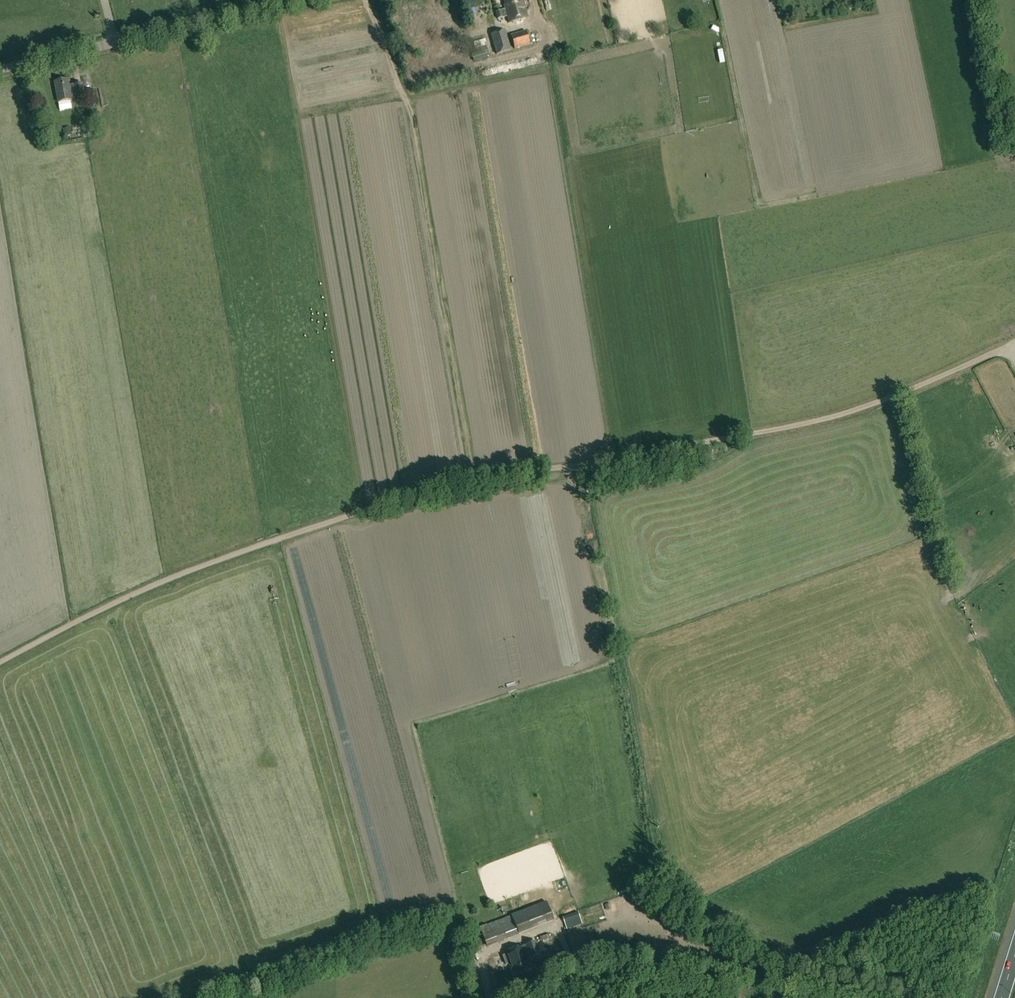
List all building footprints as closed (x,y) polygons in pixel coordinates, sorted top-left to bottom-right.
[(509,23),(527,18),(523,3),(522,3),(521,0),(504,0),(506,8),(505,8),(506,9),(495,12),(497,20),(508,17),(509,23)] [(505,30),(490,35),(496,55),(511,50),(505,30)] [(526,32),(511,36),(515,50),(530,45),(526,32)] [(490,57),(487,45),(471,50),(475,61),(490,57)] [(72,100),(76,99),(73,85),(69,86),(68,80),(55,82),(58,103),(72,100)] [(76,99),(84,97),(82,83),(73,84),(73,85),(76,99)] [(518,933),(553,920),(546,902),(511,915),(512,916),(480,928),(487,946),(505,939),(506,940),(519,935),(518,933)] [(579,918),(577,912),(562,917),(567,930),(582,925),(579,918)] [(527,959),(540,954),(535,942),(522,947),(527,959)] [(514,973),(529,968),(527,961),(528,961),(527,959),(522,947),(505,953),(510,966),(511,965),(514,973)]
